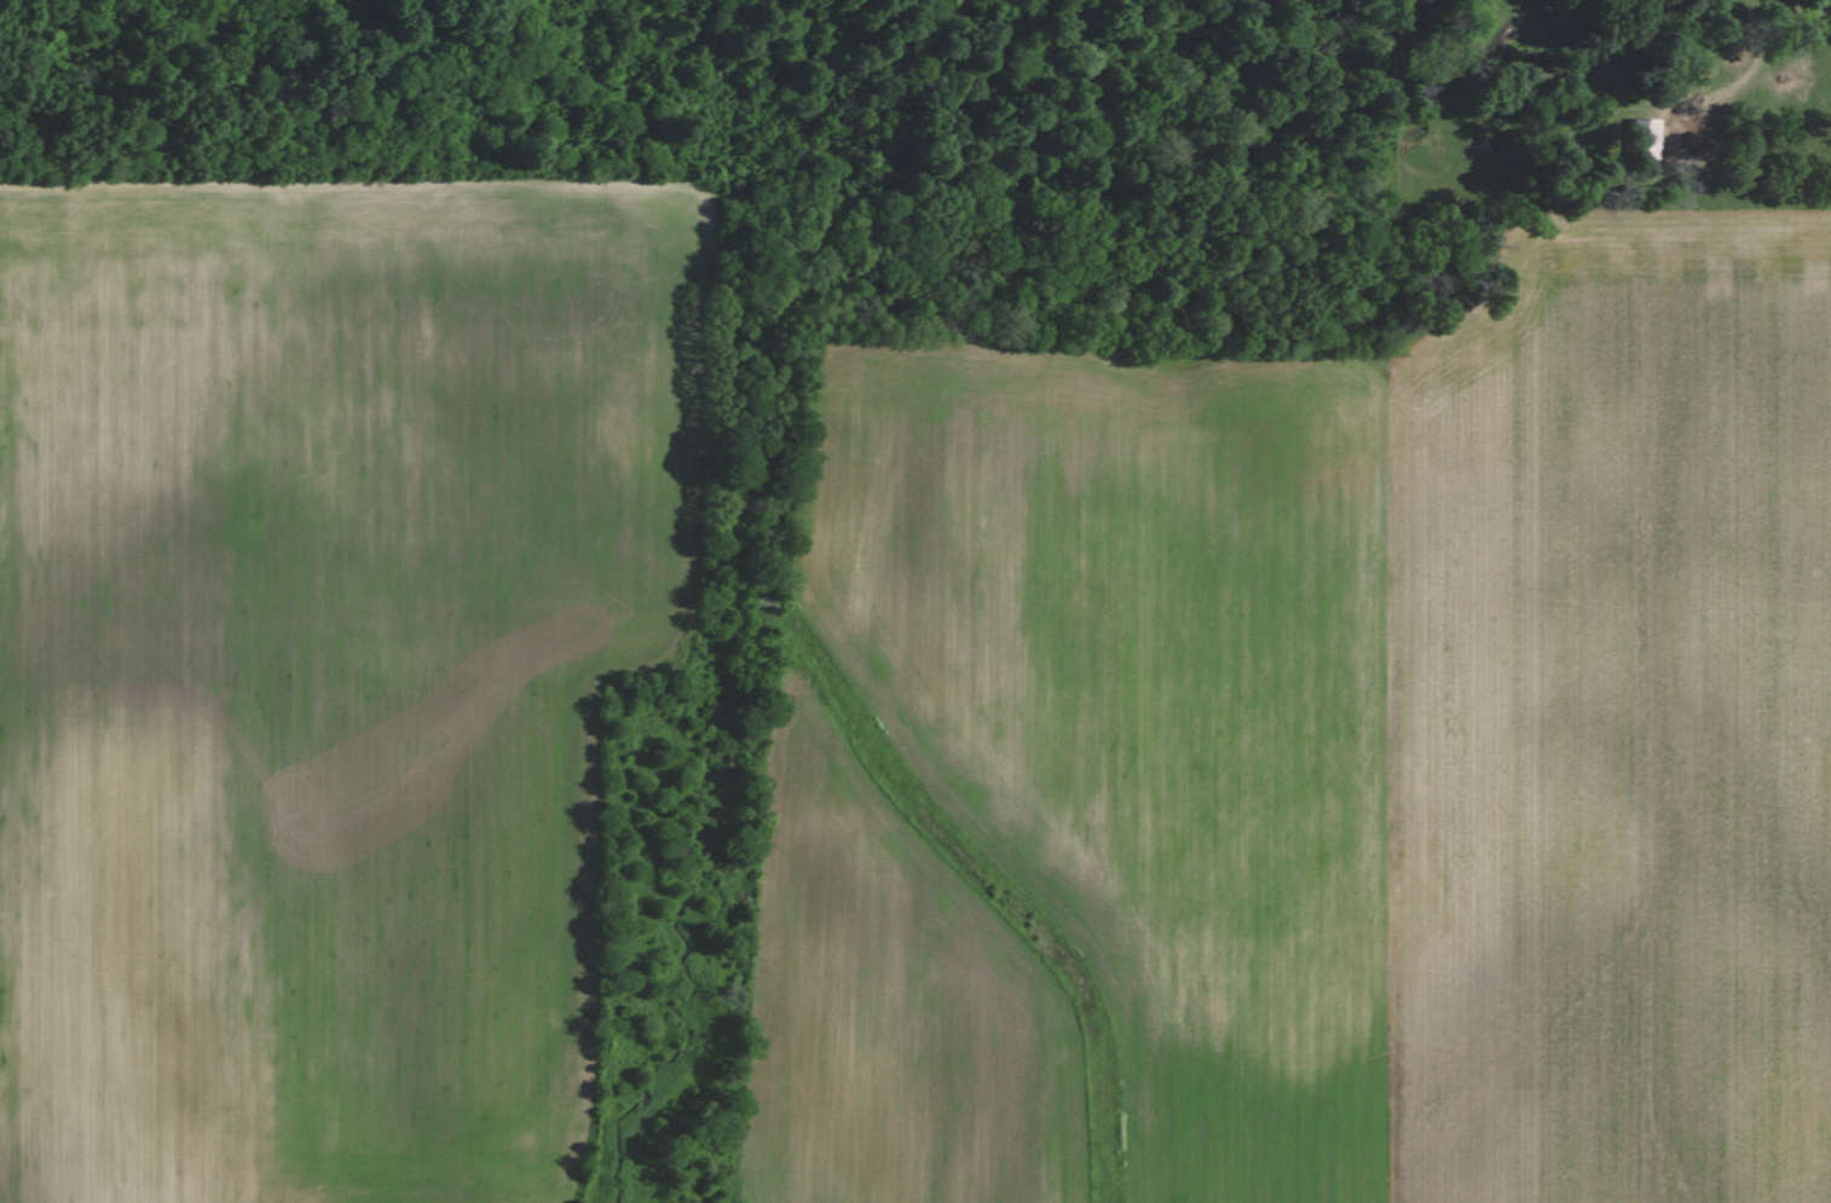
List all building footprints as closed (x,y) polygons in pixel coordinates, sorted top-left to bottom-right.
[(1654,120),(1632,120),(1632,160),(1655,160),(1654,120)]
